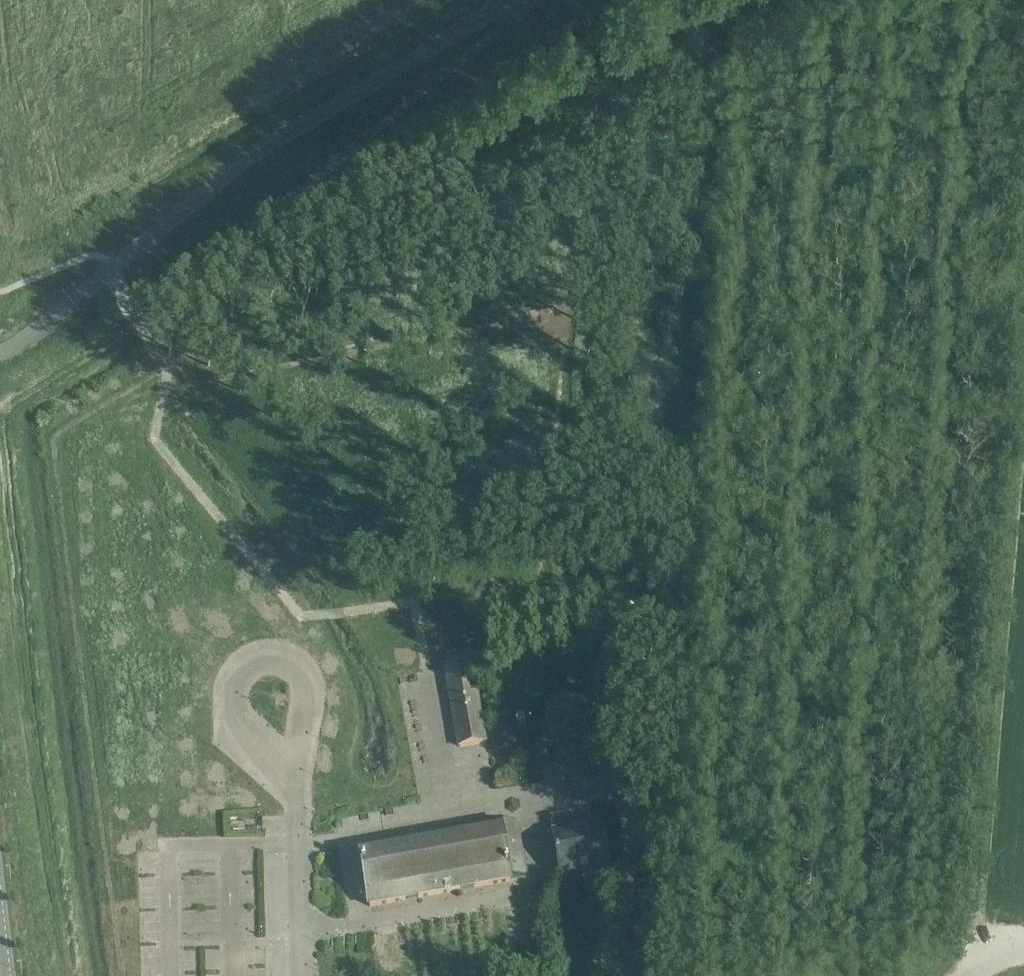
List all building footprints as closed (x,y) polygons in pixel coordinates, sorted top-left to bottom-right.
[(446,669),(459,748),(486,743),(473,665),(446,669)] [(551,819),(561,879),(610,870),(602,826),(575,830),(573,815),(551,819)] [(254,819),(230,820),(231,828),(254,828),(254,819)] [(511,879),(527,876),(517,823),(501,826),(501,823),(359,848),(369,908),(511,882),(511,879)]
